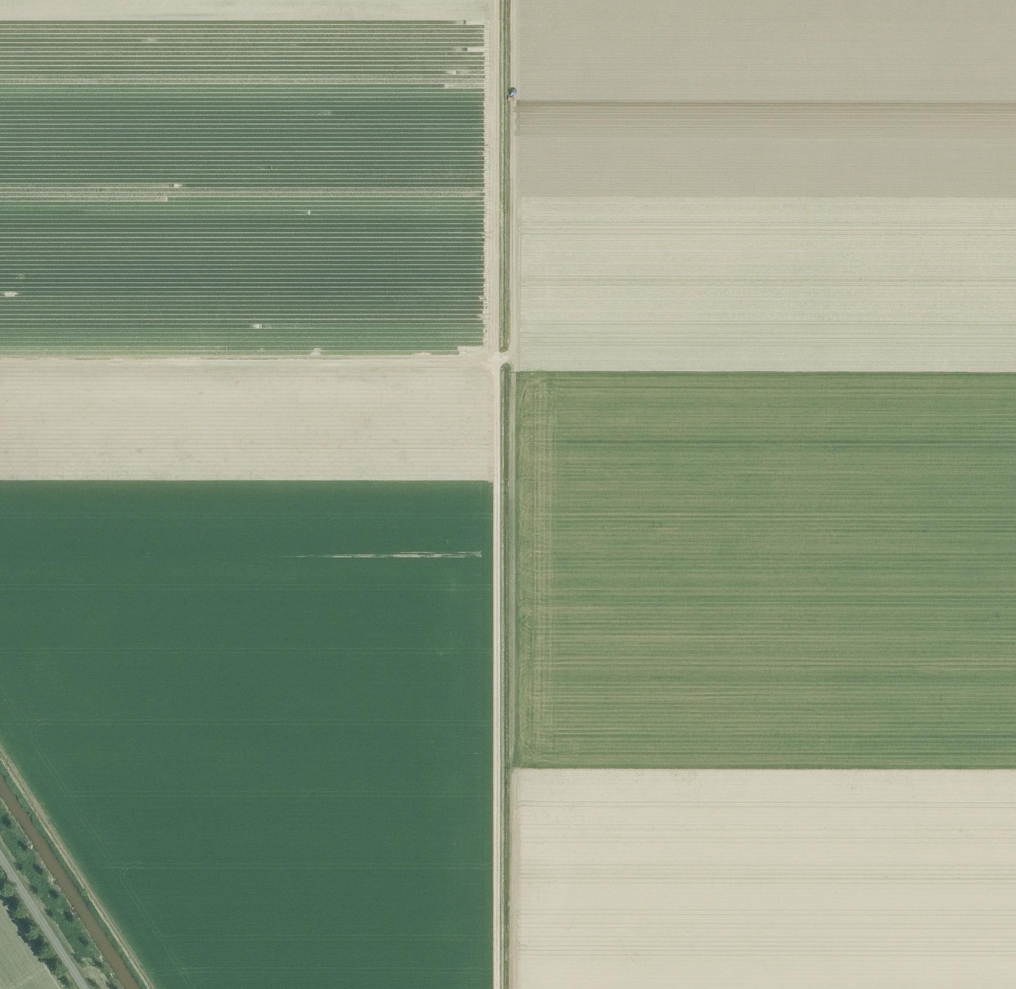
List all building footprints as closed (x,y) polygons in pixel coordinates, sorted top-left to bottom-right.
[(765,388),(749,388),(749,402),(758,402),(758,393),(765,393),(765,388)]
